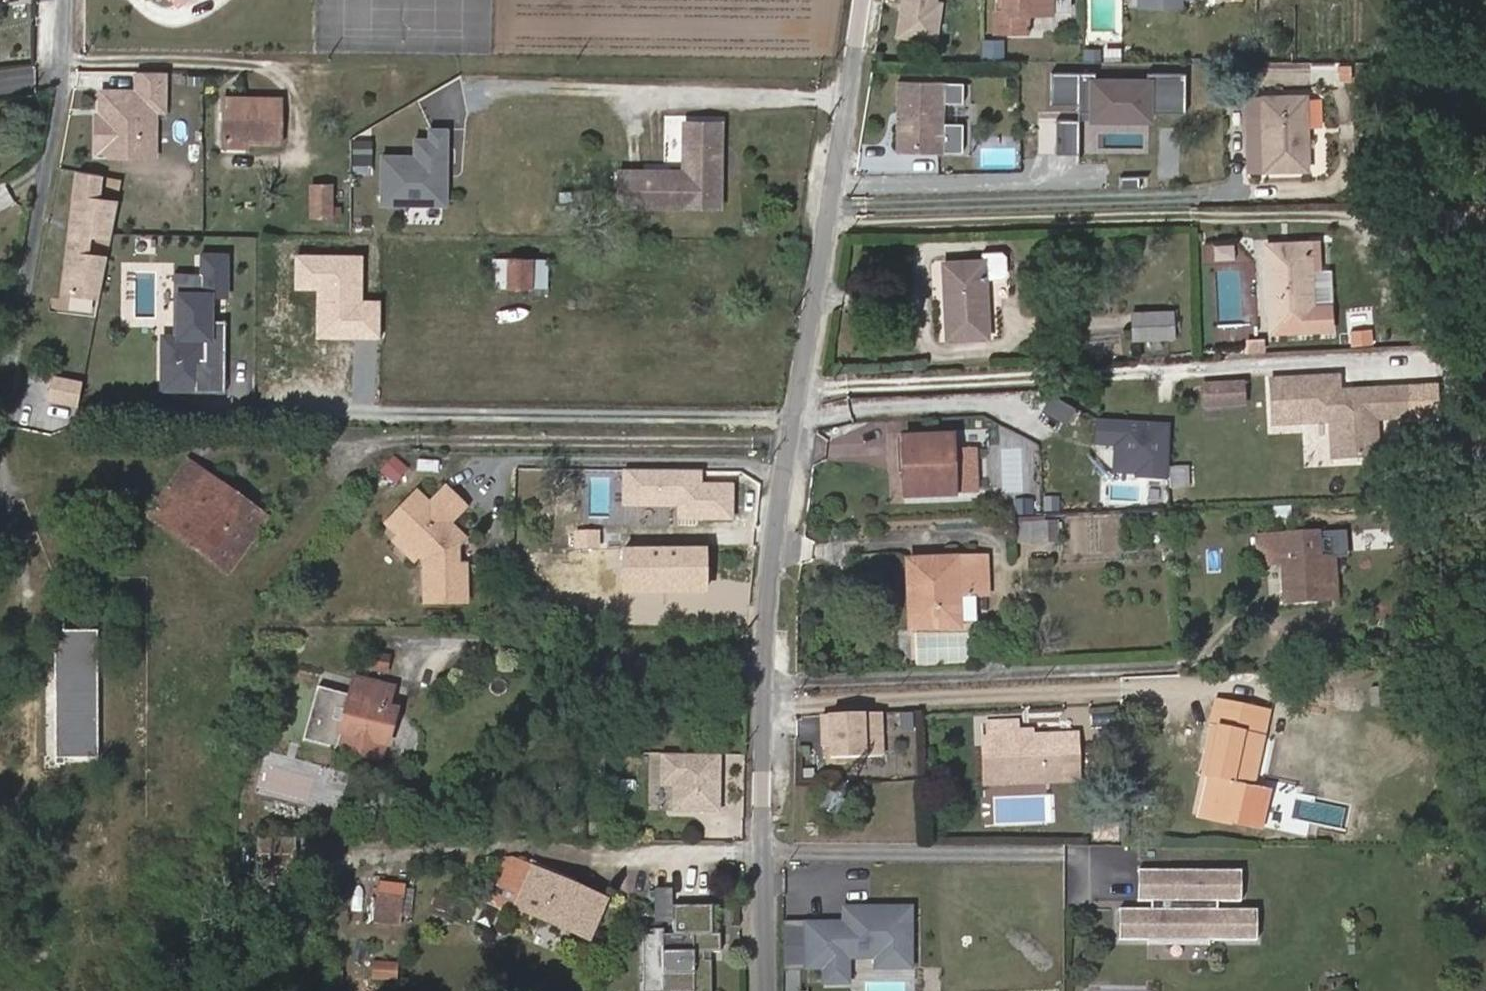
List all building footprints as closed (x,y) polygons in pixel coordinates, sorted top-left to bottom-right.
[(901,35),(939,40),(944,0),(905,0),(901,35)] [(1003,10),(996,9),(995,28),(1027,28),(1027,10),(1051,11),(1051,0),(1003,0),(1003,10)] [(155,108),(156,70),(128,70),(128,90),(93,89),(93,108),(97,108),(97,113),(93,113),(88,113),(87,148),(96,149),(101,154),(131,154),(131,137),(136,132),(146,132),(146,108),(155,108)] [(1105,145),(1153,145),(1153,109),(1184,109),(1184,71),(1051,71),(1051,103),(1078,104),(1078,119),(1105,120),(1105,145)] [(941,78),(896,78),(896,109),(900,109),(900,121),(896,121),(896,149),(940,149),(941,78)] [(216,106),(272,106),(272,96),(216,96),(216,106)] [(1296,96),(1241,96),(1242,168),(1297,167),(1296,96)] [(945,118),(961,119),(963,100),(946,99),(945,118)] [(272,140),(272,106),(216,106),(215,140),(240,140),(272,140)] [(1057,115),(1055,150),(1077,151),(1079,117),(1057,115)] [(686,169),(622,168),(622,204),(721,205),(722,120),(687,120),(686,169)] [(448,203),(448,174),(444,174),(444,166),(448,166),(448,127),(431,126),(431,137),(416,137),(416,154),(384,154),(383,202),(448,203)] [(146,154),(146,132),(136,132),(131,137),(131,154),(146,154)] [(95,174),(74,169),(70,223),(75,224),(74,243),(69,243),(66,288),(100,293),(105,257),(85,254),(87,234),(108,237),(113,200),(94,198),(95,174)] [(310,179),(309,213),(334,213),(335,180),(310,179)] [(1307,302),(1305,271),(1306,271),(1310,271),(1313,271),(1312,241),(1304,242),(1261,244),(1264,316),(1283,315),(1284,330),(1292,330),(1299,329),(1325,328),(1325,320),(1325,313),(1325,307),(1324,305),(1307,306),(1307,302)] [(159,388),(223,390),(226,317),(209,316),(209,294),(230,295),(231,247),(200,246),(199,269),(172,268),(170,329),(162,329),(159,388)] [(492,284),(501,284),(501,254),(493,254),(492,284)] [(511,257),(509,284),(533,284),(534,257),(511,257)] [(986,337),(984,261),(945,262),(948,339),(986,337)] [(1326,276),(1325,270),(1313,271),(1310,271),(1306,271),(1305,271),(1307,302),(1307,306),(1324,305),(1325,307),(1327,307),(1326,291),(1326,276)] [(72,310),(79,294),(63,288),(57,303),(72,310)] [(1125,337),(1166,336),(1165,312),(1124,314),(1125,337)] [(1284,330),(1283,315),(1264,316),(1265,331),(1284,330)] [(1340,372),(1267,372),(1266,426),(1407,428),(1408,383),(1340,383),(1340,372)] [(77,402),(79,377),(47,374),(45,400),(77,402)] [(1202,384),(1203,404),(1243,402),(1242,382),(1202,384)] [(1166,475),(1169,420),(1095,415),(1093,443),(1114,444),(1112,472),(1166,475)] [(901,436),(903,470),(952,468),(951,434),(901,436)] [(231,571),(268,521),(269,519),(267,517),(249,505),(246,508),(239,503),(242,499),(193,463),(189,468),(155,514),(193,543),(198,534),(203,526),(226,544),(214,558),(231,571)] [(703,483),(703,468),(630,467),(630,500),(684,501),(684,513),(733,514),(734,484),(703,483)] [(952,468),(903,470),(904,498),(953,497),(952,468)] [(401,529),(422,553),(426,550),(434,559),(434,567),(428,566),(428,600),(469,600),(469,563),(459,563),(458,548),(470,538),(459,523),(460,515),(471,506),(453,484),(436,499),(431,503),(420,490),(394,513),(405,526),(401,529)] [(431,503),(436,499),(425,486),(420,490),(431,503)] [(249,505),(242,499),(239,503),(246,508),(249,505)] [(391,516),(401,529),(405,526),(394,513),(391,516)] [(1016,536),(1060,540),(1061,518),(1018,515),(1016,536)] [(198,534),(193,543),(199,548),(214,558),(226,544),(203,526),(198,534)] [(416,558),(422,553),(401,529),(395,534),(416,558)] [(129,531),(124,537),(132,543),(137,537),(129,531)] [(1336,598),(1334,556),(1318,557),(1317,532),(1257,535),(1259,563),(1283,562),(1285,601),(1336,598)] [(906,560),(907,576),(984,572),(984,556),(906,560)] [(984,572),(907,576),(907,594),(916,594),(917,627),(958,625),(958,622),(957,592),(985,590),(984,572)] [(972,618),(971,593),(960,593),(960,618),(972,618)] [(916,594),(907,594),(909,627),(917,627),(916,594)] [(904,659),(964,661),(964,630),(904,629),(904,659)] [(99,758),(99,631),(57,631),(56,758),(99,758)] [(392,667),(393,652),(372,650),(371,666),(392,667)] [(396,705),(400,685),(361,677),(348,750),(378,755),(381,738),(398,741),(404,707),(396,705)] [(1387,685),(1371,685),(1371,703),(1388,702),(1387,685)] [(1352,686),(1336,686),(1337,705),(1353,704),(1352,686)] [(1213,786),(1263,783),(1270,733),(1254,730),(1258,705),(1220,700),(1216,728),(1223,729),(1218,764),(1221,765),(1219,778),(1214,777),(1213,786)] [(1254,730),(1270,733),(1274,707),(1258,705),(1254,730)] [(888,757),(886,713),(828,716),(828,733),(835,732),(836,747),(837,759),(888,757)] [(1037,736),(1024,737),(1023,731),(1023,722),(993,723),(994,738),(994,739),(1004,739),(1006,778),(1084,774),(1082,734),(1037,736)] [(1207,776),(1214,777),(1219,778),(1221,765),(1218,764),(1223,729),(1216,728),(1213,728),(1207,776)] [(1004,739),(994,739),(994,738),(989,738),(991,783),(1084,779),(1084,774),(1006,778),(1004,739)] [(671,811),(719,813),(721,751),(658,749),(657,783),(672,783),(671,811)] [(275,768),(273,789),(315,793),(318,772),(275,768)] [(1262,785),(1263,783),(1213,786),(1210,817),(1235,820),(1236,807),(1250,808),(1253,784),(1262,785)] [(1236,807),(1235,820),(1257,823),(1262,785),(1253,784),(1250,808),(1236,807)] [(1092,821),(1092,839),(1118,839),(1118,821),(1092,821)] [(507,857),(495,884),(517,895),(514,907),(591,939),(606,901),(531,869),(530,866),(507,857)] [(1240,872),(1138,872),(1138,902),(1151,902),(1151,912),(1137,911),(1137,942),(1148,942),(1208,942),(1243,942),(1243,912),(1223,912),(1223,902),(1240,902),(1240,872)] [(371,917),(399,919),(405,880),(377,875),(371,917)] [(642,988),(661,988),(661,990),(692,990),(692,931),(714,931),(713,902),(673,902),(673,885),(655,885),(655,926),(642,926),(642,988)] [(911,979),(912,901),(840,901),(839,917),(786,917),(786,966),(820,966),(820,978),(911,979)] [(1208,942),(1148,942),(1148,967),(1208,967),(1208,942)]
